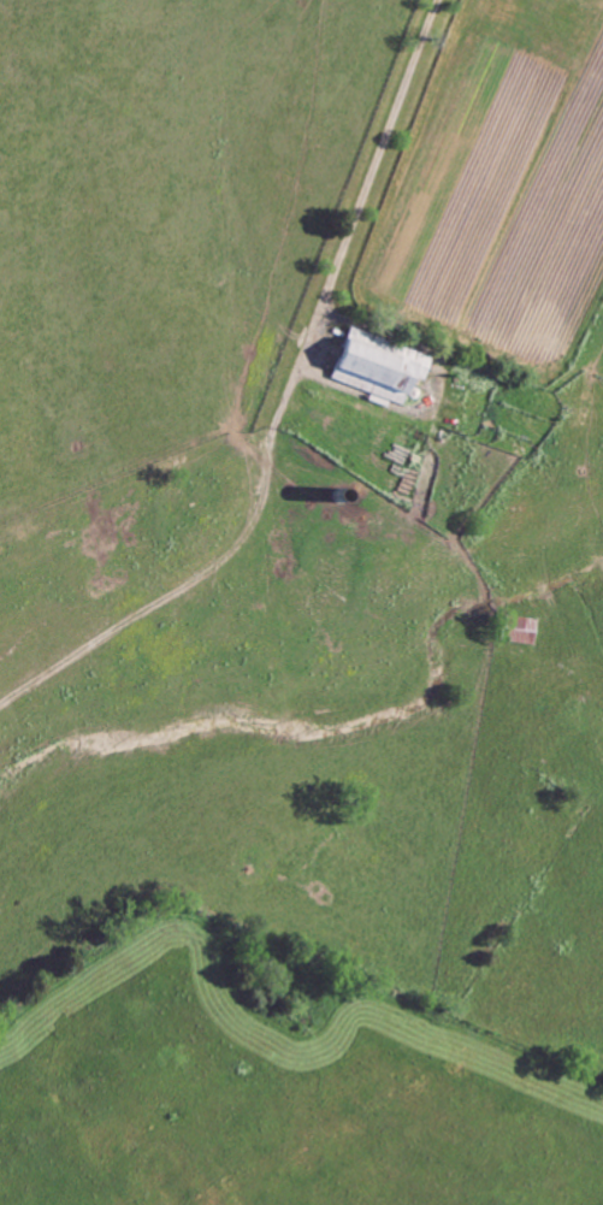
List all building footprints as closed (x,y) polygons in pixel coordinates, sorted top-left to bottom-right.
[(413,378),(425,382),(433,357),(350,330),(333,383),(404,406),(413,378)]
